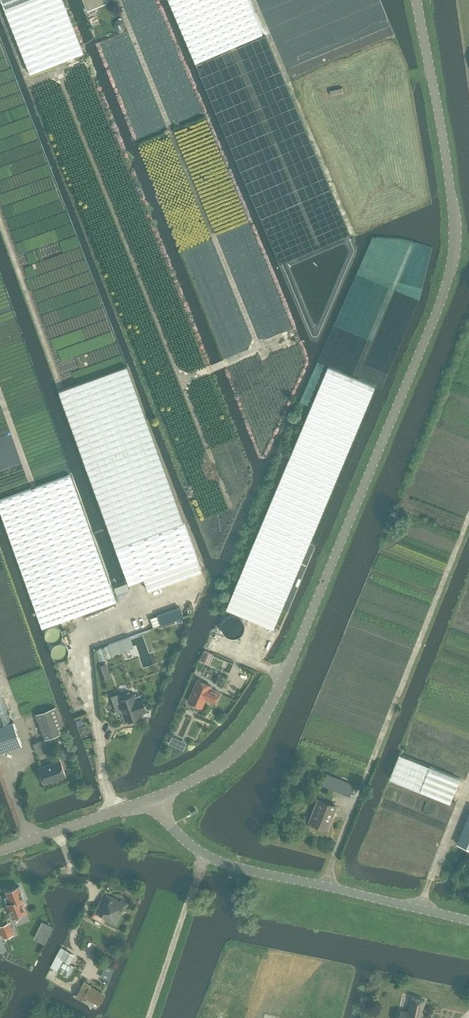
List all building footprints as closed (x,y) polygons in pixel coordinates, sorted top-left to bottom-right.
[(83,52),(62,0),(1,0),(30,73),(83,52)] [(87,11),(115,0),(114,0),(83,0),(87,11)] [(195,62),(262,34),(248,0),(169,0),(195,62)] [(127,365),(58,390),(128,583),(144,578),(197,558),(127,365)] [(225,609),(232,611),(272,628),(334,481),(374,386),(327,366),(288,461),(225,609)] [(70,474),(23,490),(0,499),(0,511),(4,522),(42,626),(79,613),(115,600),(75,488),(70,474)] [(197,558),(144,578),(148,590),(201,570),(197,558)] [(127,583),(114,587),(116,594),(129,589),(127,583)] [(161,623),(183,615),(180,607),(158,615),(161,623)] [(68,632),(69,629),(68,626),(66,624),(64,622),(61,621),(58,622),(55,623),(53,625),(52,628),(52,630),(52,633),(54,636),(56,638),(59,638),(62,638),(65,637),(67,635),(68,632)] [(129,636),(95,648),(99,660),(112,656),(111,655),(133,647),(129,636)] [(75,654),(76,651),(76,648),(75,645),(72,643),(69,642),(66,642),(63,643),(61,646),(59,649),(60,652),(61,655),(64,657),(67,658),(70,658),(73,657),(75,654)] [(204,650),(200,660),(209,663),(213,654),(204,650)] [(101,678),(109,675),(105,663),(97,666),(101,678)] [(197,679),(187,701),(201,707),(205,698),(214,702),(218,691),(209,687),(210,685),(197,679)] [(119,700),(113,702),(118,713),(123,711),(126,719),(140,714),(140,712),(146,710),(141,697),(140,697),(139,695),(135,697),(134,694),(131,695),(129,690),(120,694),(119,693),(116,694),(119,700)] [(10,720),(2,697),(0,692),(0,724),(10,720)] [(45,738),(64,731),(55,706),(36,713),(45,738)] [(21,744),(13,721),(0,726),(0,752),(21,744)] [(45,740),(33,743),(36,753),(48,749),(45,740)] [(58,752),(61,760),(71,757),(68,748),(58,752)] [(399,754),(390,778),(450,802),(459,778),(404,756),(399,754)] [(38,768),(43,783),(65,775),(60,760),(38,768)] [(326,773),(321,784),(325,786),(349,795),(354,784),(326,773)] [(318,799),(311,818),(309,822),(326,829),(336,806),(318,799)] [(456,843),(468,848),(468,812),(456,843)] [(24,912),(26,911),(21,899),(24,898),(19,886),(5,891),(7,896),(5,897),(8,904),(6,904),(11,917),(18,914),(19,915),(20,915),(24,914),(24,912)] [(121,908),(124,910),(127,903),(120,900),(119,902),(106,895),(96,912),(108,918),(107,920),(114,924),(119,915),(118,915),(121,908)] [(0,926),(0,928),(4,938),(11,935),(7,924),(0,926)] [(43,924),(40,929),(48,933),(50,928),(43,924)] [(66,950),(61,958),(64,960),(69,963),(73,955),(66,950)] [(84,982),(76,996),(94,1006),(102,992),(84,982)] [(431,1017),(421,1015),(424,1000),(411,997),(408,1012),(400,1010),(398,1017),(430,1017),(431,1017)]
